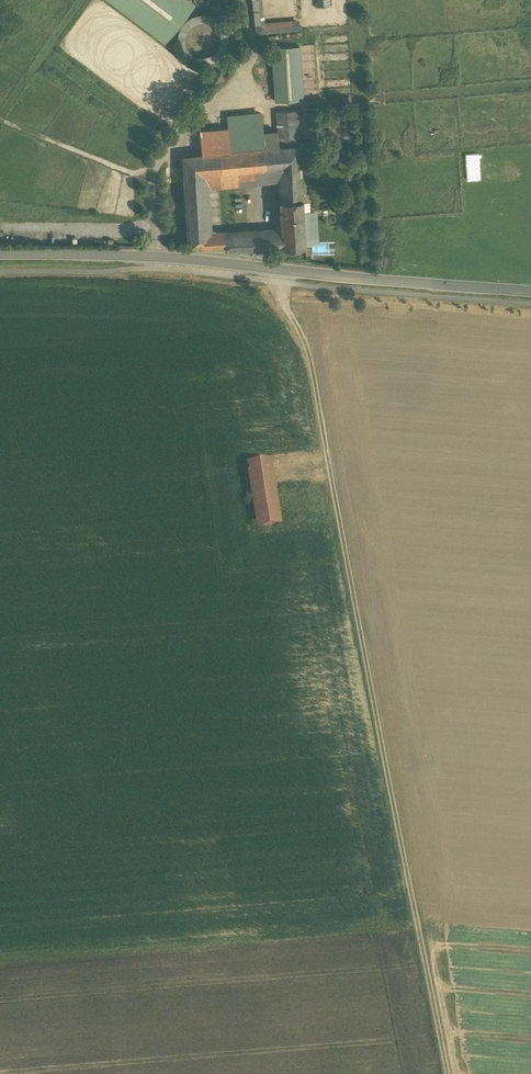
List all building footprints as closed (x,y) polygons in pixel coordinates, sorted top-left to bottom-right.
[(189,0),(111,0),(164,41),(193,3),(189,0)] [(262,23),(261,0),(252,0),(254,24),(262,23)] [(208,16),(199,16),(196,17),(188,21),(182,28),(180,37),(181,46),(185,54),(192,60),(200,63),(210,62),(218,58),(224,52),(227,43),(227,34),(223,26),(217,19),(208,16)] [(299,18),(262,22),(262,23),(260,23),(261,33),(300,29),(299,18)] [(272,46),(274,100),(316,99),(314,44),(272,46)] [(214,70),(215,81),(223,80),(223,70),(214,70)] [(298,110),(276,112),(277,133),(278,147),(300,145),(298,110)] [(261,114),(227,117),(228,130),(229,152),(264,149),(263,134),(261,114)] [(228,130),(202,133),(203,155),(229,152),(228,130)] [(277,133),(263,134),(264,149),(278,147),(277,133)] [(203,155),(184,157),(185,176),(204,174),(280,167),(300,165),(300,145),(278,147),(264,149),(229,152),(203,155)] [(300,165),(280,167),(282,200),(302,199),(300,165)] [(208,233),(204,174),(185,176),(189,247),(217,246),(216,236),(216,232),(208,233)] [(302,199),(282,200),(284,231),(285,247),(305,246),(302,199)] [(284,231),(267,232),(267,248),(268,248),(285,247),(284,231)] [(267,232),(216,236),(217,246),(226,246),(226,251),(227,251),(227,250),(258,248),(258,249),(267,248),(267,232)] [(247,464),(257,530),(282,527),(273,460),(247,464)]
